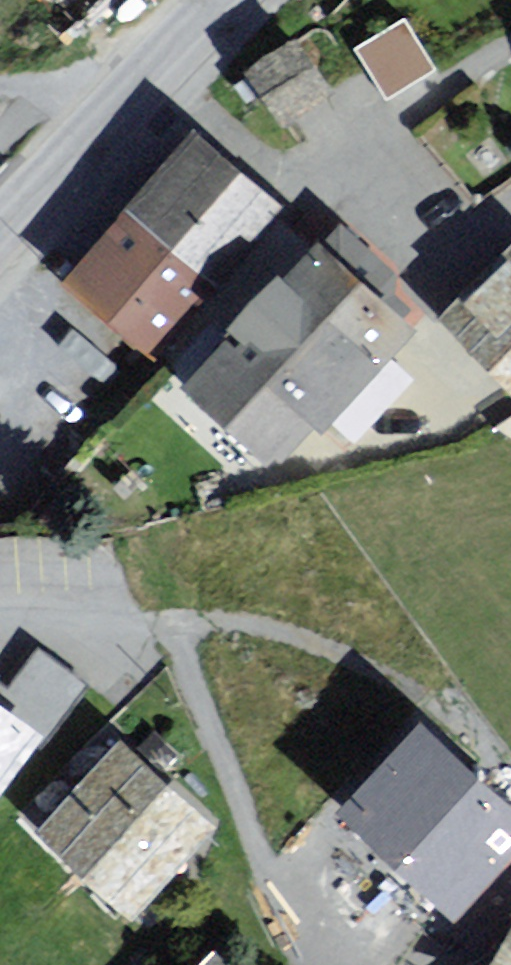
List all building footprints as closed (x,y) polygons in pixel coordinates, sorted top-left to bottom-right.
[(253,45),(289,101),(337,70),(302,14),(253,45)] [(408,21),(358,50),(387,98),(436,69),(408,21)] [(193,143),(76,272),(163,351),(281,222),(193,143)] [(309,236),(187,370),(288,461),(410,327),(309,236)] [(447,328),(510,381),(510,257),(508,255),(447,328)] [(337,410),(359,429),(411,370),(389,351),(337,410)] [(0,703),(0,792),(43,735),(0,703)] [(423,723),(339,814),(459,922),(510,863),(510,803),(423,723)] [(218,824),(121,739),(38,833),(134,918),(218,824)] [(493,964),(510,964),(510,933),(493,964)] [(214,951),(200,964),(228,964),(214,951)]
